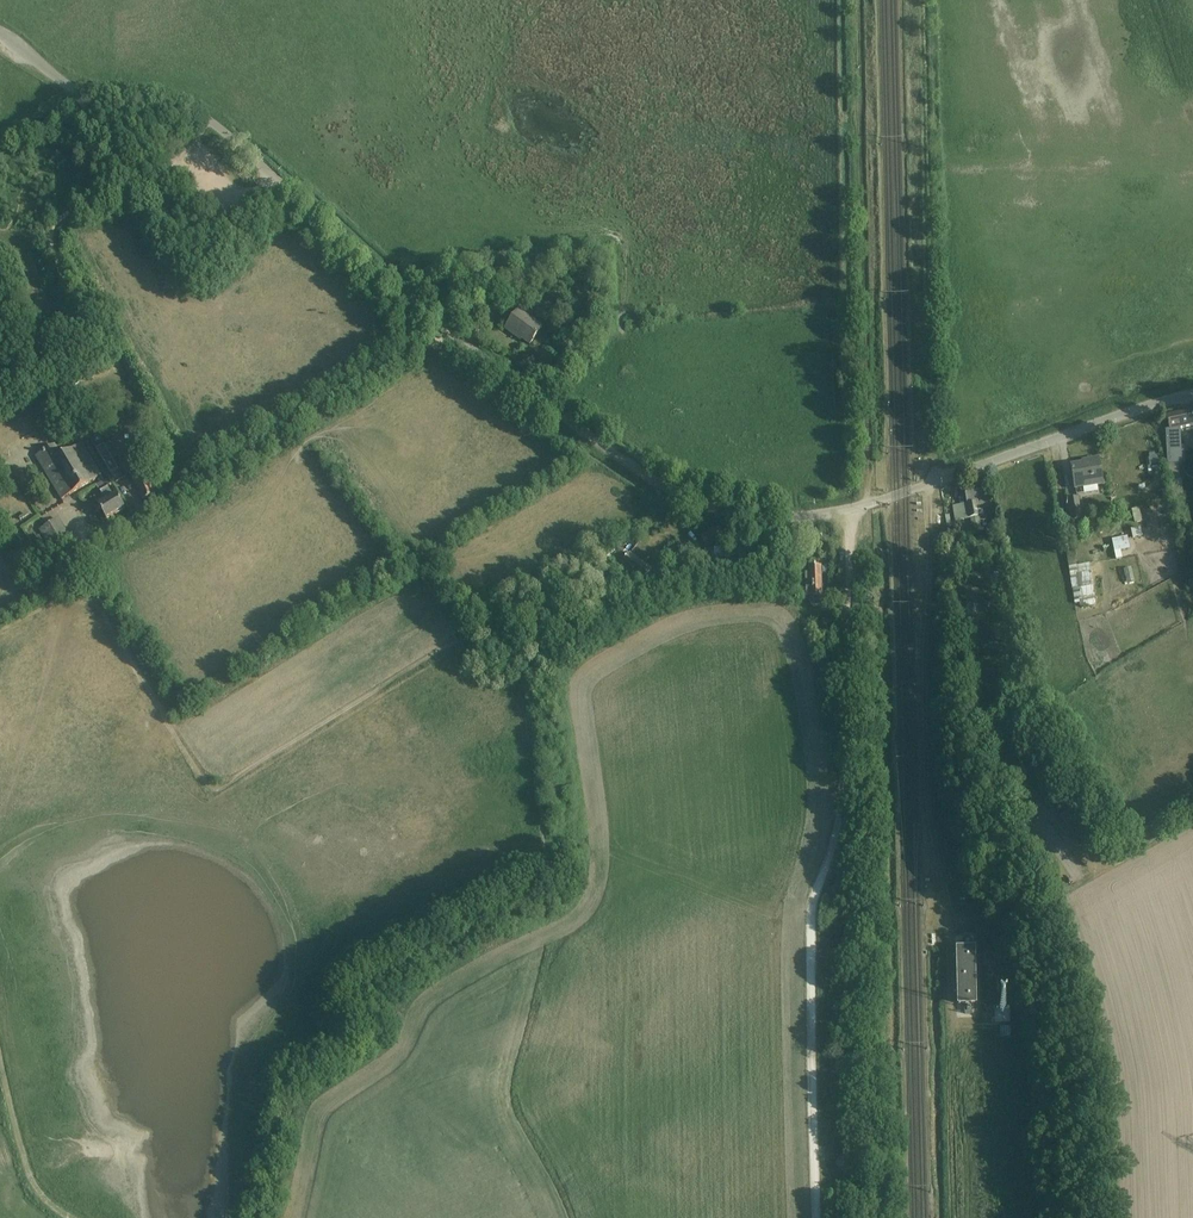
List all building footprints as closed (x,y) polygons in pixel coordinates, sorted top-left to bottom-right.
[(518,311),(512,319),(505,329),(514,335),(515,333),(530,345),(542,329),(518,311)] [(1169,428),(1169,430),(1178,428),(1181,427),(1192,425),(1192,417),(1192,411),(1167,416),(1169,428)] [(1168,443),(1173,481),(1184,480),(1179,442),(1168,443)] [(36,457),(56,490),(62,500),(101,476),(82,444),(53,461),(47,451),(36,457)] [(108,452),(100,456),(111,474),(118,470),(108,452)] [(140,456),(128,461),(133,471),(135,471),(135,473),(131,475),(143,500),(155,495),(143,469),(138,471),(137,469),(145,466),(140,456)] [(1071,467),(1075,489),(1103,484),(1099,460),(1089,461),(1089,463),(1071,467)] [(106,502),(98,506),(106,520),(125,509),(111,486),(107,480),(96,486),(106,502)] [(989,506),(987,497),(985,485),(964,489),(967,505),(953,507),(956,521),(980,517),(979,508),(989,506)] [(1067,500),(1071,522),(1082,520),(1079,498),(1067,500)] [(73,545),(58,519),(40,530),(57,560),(67,555),(64,549),(73,545)] [(701,537),(708,548),(724,538),(718,528),(701,537)] [(38,549),(45,544),(40,535),(32,539),(38,549)] [(1119,551),(1130,549),(1128,538),(1117,540),(1119,551)] [(630,554),(623,564),(621,566),(646,586),(655,573),(630,554)] [(809,566),(809,578),(810,597),(822,596),(821,566),(809,566)] [(1115,571),(1089,572),(1090,587),(1116,587),(1115,571)] [(957,949),(959,1004),(976,1004),(974,949),(972,949),(963,949),(957,949)]
